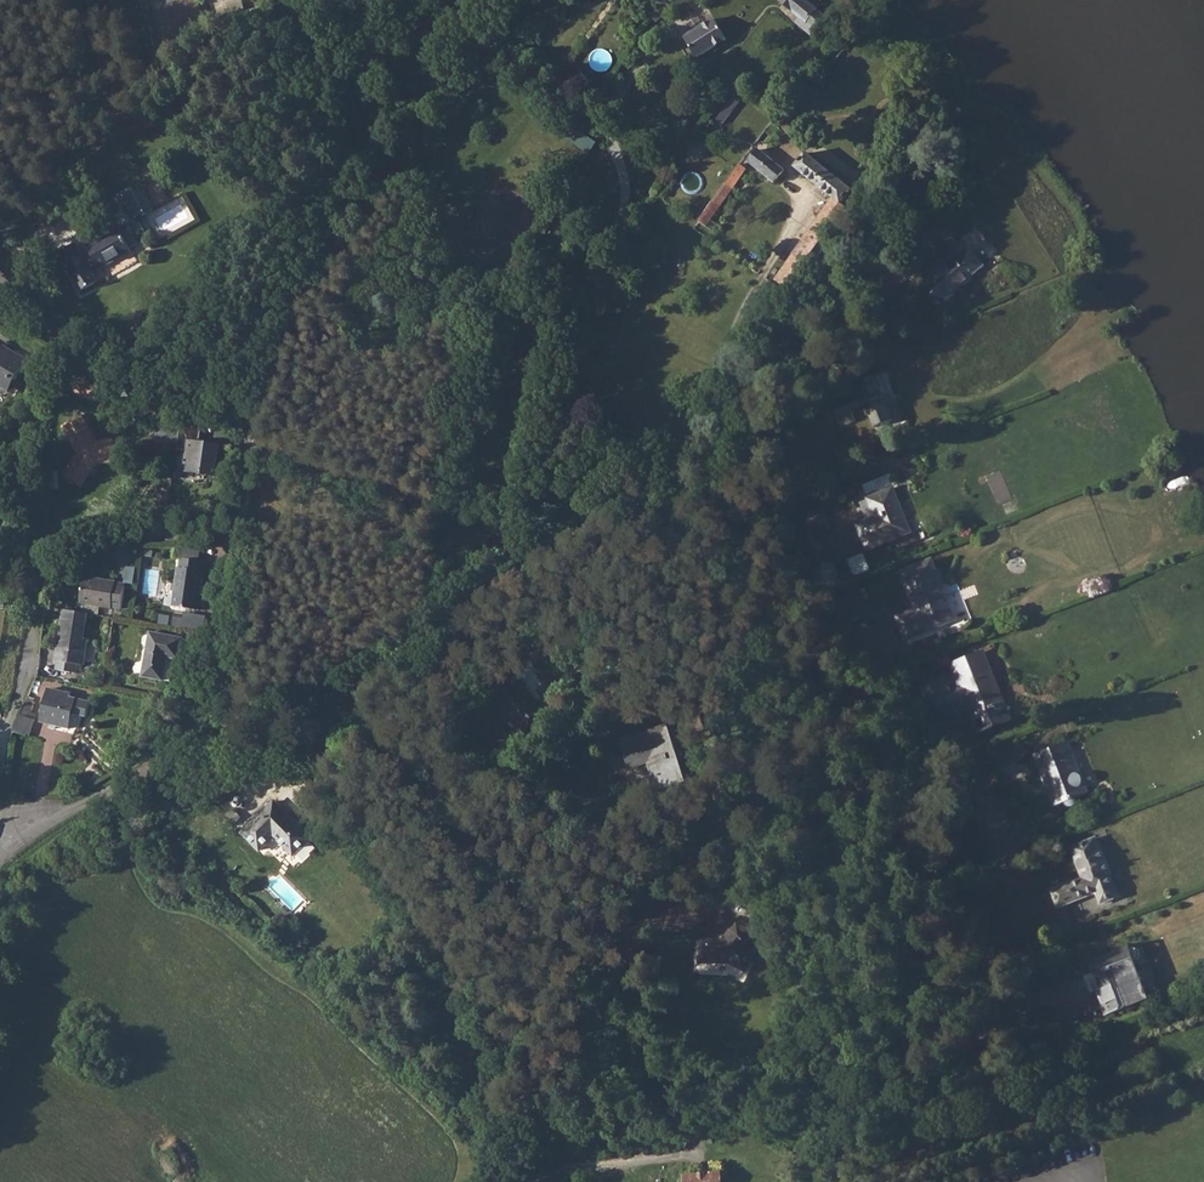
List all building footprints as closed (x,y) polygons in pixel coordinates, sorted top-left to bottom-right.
[(657,17),(660,17),(661,15),(662,14),(662,12),(663,14),(673,5),(669,0),(664,0),(662,2),(657,7),(658,8),(656,8),(654,9),(653,11),(652,12),(653,15),(654,16),(657,17)] [(800,18),(796,22),(810,34),(824,17),(804,0),(778,0),(800,18)] [(689,17),(692,27),(701,24),(698,15),(689,17)] [(727,40),(714,18),(683,37),(697,59),(727,40)] [(726,123),(742,95),(735,91),(719,119),(726,123)] [(758,149),(748,161),(774,182),(784,171),(758,149)] [(805,153),(794,167),(832,197),(818,215),(821,218),(804,240),(802,239),(791,253),(793,255),(793,256),(804,265),(832,227),(837,220),(847,207),(842,204),(852,190),(805,153)] [(739,164),(729,177),(737,183),(747,169),(739,164)] [(141,183),(117,195),(132,222),(155,209),(141,183)] [(712,202),(698,221),(705,227),(719,207),(712,202)] [(262,211),(257,217),(266,225),(272,218),(262,211)] [(837,220),(832,227),(844,236),(850,229),(837,220)] [(78,243),(60,253),(69,269),(81,291),(96,282),(99,280),(94,271),(100,267),(101,269),(132,251),(131,249),(139,244),(128,224),(120,229),(119,228),(117,224),(103,231),(106,235),(88,245),(93,255),(88,259),(87,258),(78,243)] [(951,253),(923,276),(944,301),(972,278),(970,277),(984,265),(968,246),(963,251),(960,247),(962,244),(959,241),(948,250),(951,253)] [(8,395),(27,362),(4,347),(2,350),(0,349),(0,390),(8,395)] [(853,384),(857,395),(831,405),(841,428),(859,421),(854,411),(864,407),(868,415),(869,415),(874,428),(893,420),(875,375),(853,384)] [(131,389),(123,395),(130,403),(137,397),(131,389)] [(78,452),(65,472),(84,487),(101,464),(118,461),(115,438),(100,440),(83,414),(64,426),(78,452)] [(157,441),(179,442),(180,433),(175,433),(175,421),(157,421),(157,441)] [(207,432),(186,429),(181,452),(190,454),(187,473),(220,479),(226,450),(204,446),(207,432)] [(890,473),(864,483),(868,493),(893,482),(890,473)] [(910,531),(892,488),(868,498),(875,516),(856,524),(867,549),(910,531)] [(851,557),(853,570),(868,568),(866,554),(851,557)] [(955,619),(931,559),(900,571),(915,609),(896,616),(905,639),(955,619)] [(178,569),(174,595),(178,596),(175,608),(199,612),(199,611),(203,612),(205,599),(199,598),(200,586),(204,586),(206,573),(204,572),(205,564),(182,560),(180,570),(178,569)] [(825,561),(815,565),(822,582),(832,578),(825,561)] [(104,585),(84,582),(80,603),(112,609),(112,608),(121,610),(125,586),(115,585),(115,584),(104,582),(104,585)] [(87,614),(63,611),(58,638),(64,639),(63,645),(57,644),(54,661),(57,662),(55,671),(75,674),(76,665),(83,666),(87,641),(83,640),(87,614)] [(204,616),(179,613),(178,626),(203,628),(204,616)] [(150,633),(142,678),(163,681),(167,658),(179,660),(182,638),(150,633)] [(979,653),(973,656),(951,665),(957,680),(947,684),(945,678),(922,688),(929,703),(935,700),(943,720),(969,710),(973,720),(982,716),(987,728),(1010,719),(992,674),(988,676),(979,653)] [(48,689),(41,720),(47,721),(47,724),(69,729),(73,714),(85,717),(89,702),(69,698),(70,694),(48,689)] [(602,692),(594,702),(599,706),(608,696),(602,692)] [(25,704),(13,732),(29,737),(35,720),(28,718),(32,707),(25,704)] [(668,724),(620,740),(628,767),(649,760),(655,778),(662,776),(666,788),(686,782),(668,724)] [(1073,773),(1062,745),(1035,755),(1054,805),(1065,801),(1066,800),(1063,795),(1072,791),(1074,797),(1075,797),(1088,792),(1080,771),(1073,773)] [(274,801),(243,833),(259,849),(274,835),(293,855),(311,837),(301,828),(302,826),(292,816),(290,817),(274,801)] [(1058,906),(1077,899),(1096,891),(1100,902),(1117,895),(1109,874),(1111,873),(1101,847),(1098,848),(1094,839),(1071,848),(1082,877),(1052,889),(1058,906)] [(708,938),(694,938),(694,953),(698,953),(698,964),(729,962),(745,971),(756,952),(744,945),(753,928),(735,918),(724,936),(722,936),(722,940),(708,941),(708,938)] [(1128,946),(1094,960),(1090,962),(1095,976),(1098,975),(1103,986),(1095,989),(1105,1015),(1142,1000),(1138,989),(1133,990),(1129,980),(1134,979),(1128,964),(1135,962),(1136,961),(1138,959),(1139,956),(1139,954),(1139,952),(1138,950),(1137,948),(1136,947),(1134,947),(1132,946),(1130,946),(1128,946)] [(942,1068),(926,1081),(932,1088),(948,1076),(942,1068)] [(855,1106),(846,1106),(848,1126),(857,1125),(855,1106)] [(686,1176),(686,1181),(721,1181),(720,1173),(686,1176)]
